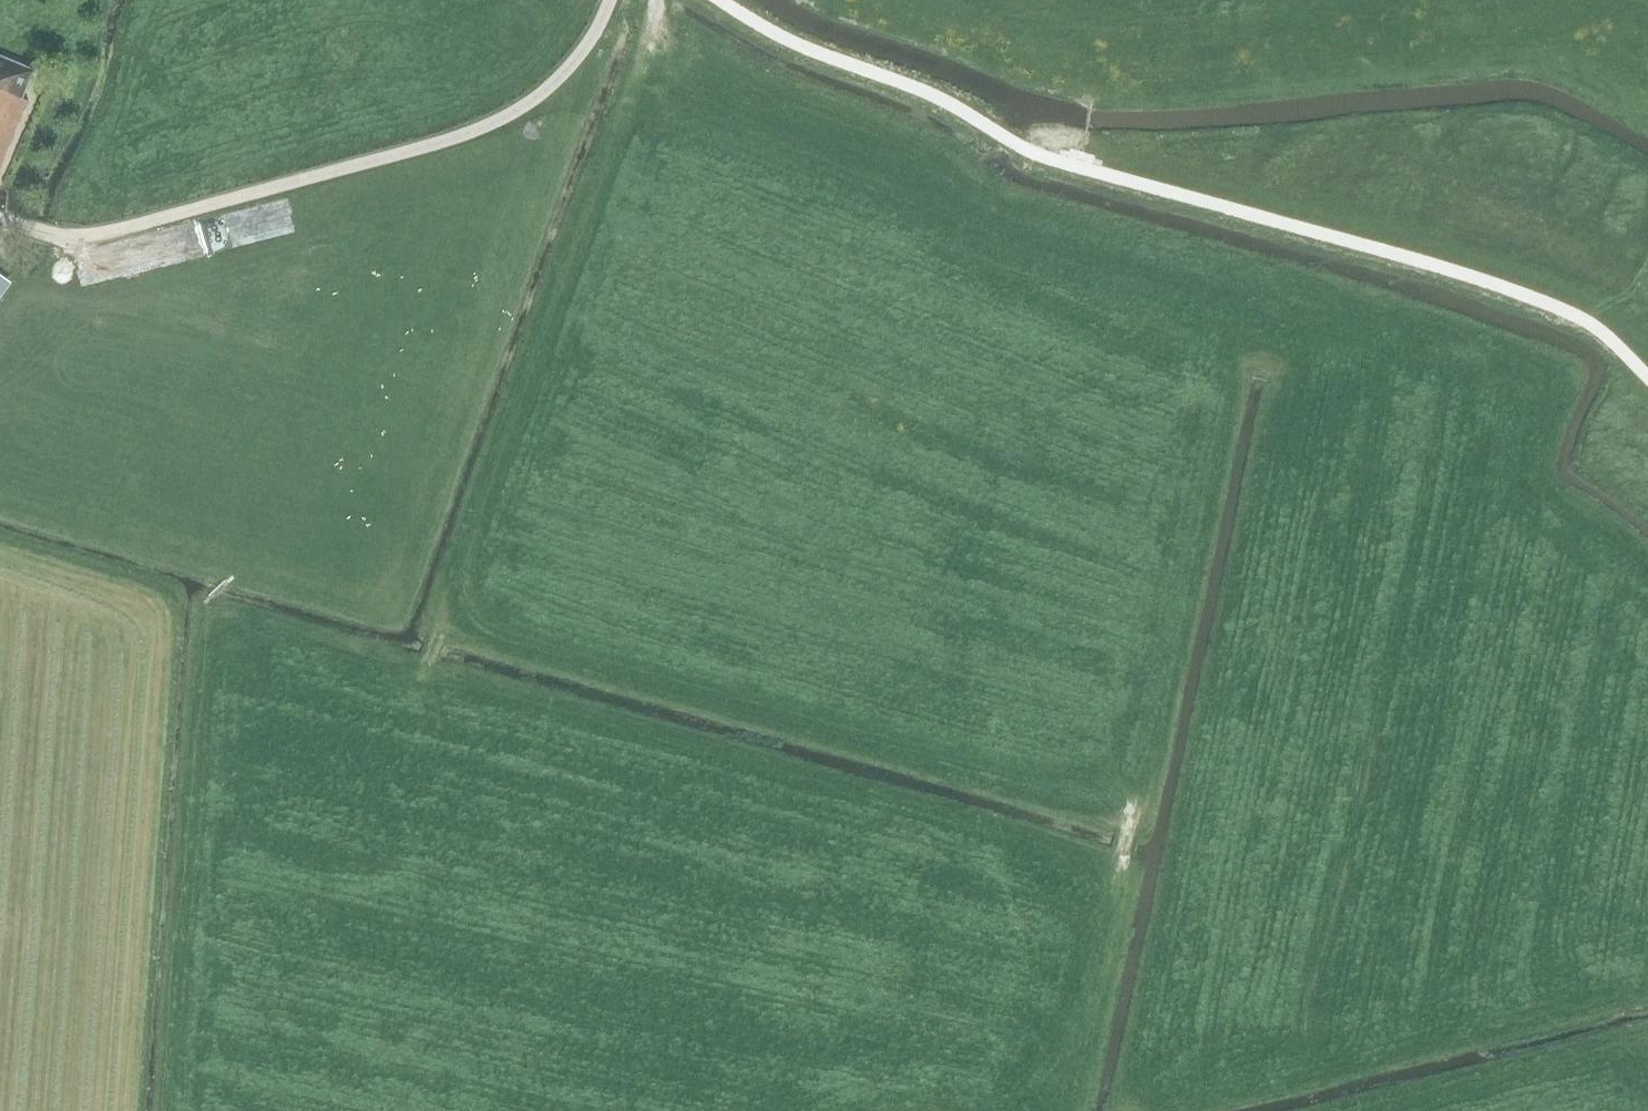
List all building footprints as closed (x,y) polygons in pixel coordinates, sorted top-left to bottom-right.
[(30,102),(21,98),(32,71),(0,58),(0,168),(30,102)]
